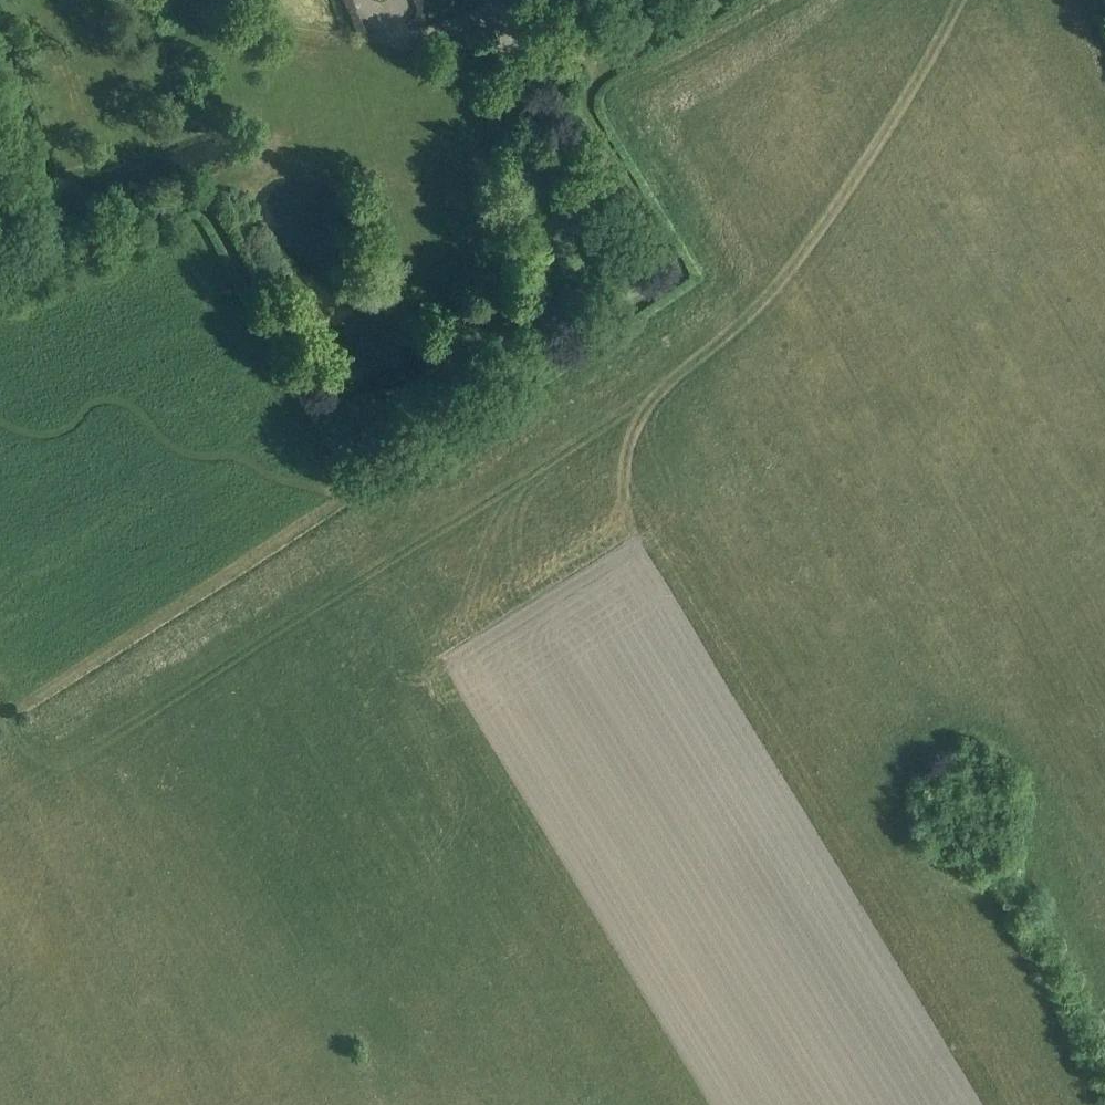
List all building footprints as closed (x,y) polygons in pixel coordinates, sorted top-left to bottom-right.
[(544,53),(531,58),(537,70),(549,66),(544,53)]
